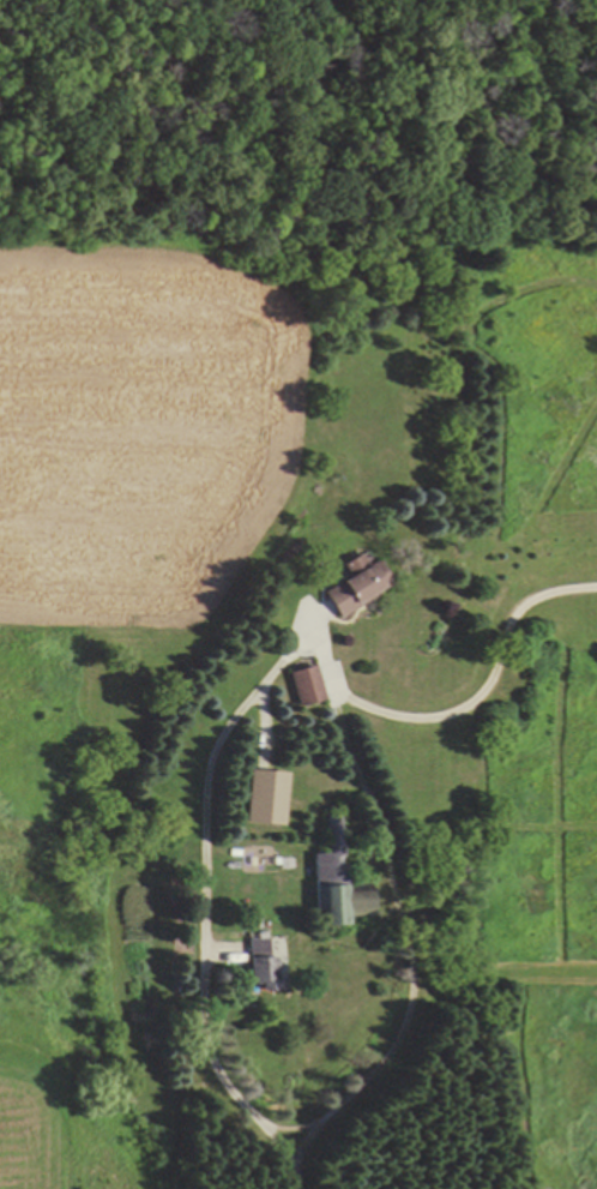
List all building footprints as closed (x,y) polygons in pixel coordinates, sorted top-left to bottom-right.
[(389,585),(374,560),(366,565),(359,553),(341,563),(348,575),(320,592),(336,617),(389,585)] [(289,671),(295,706),(322,702),(316,666),(289,671)] [(284,773),(245,771),(241,823),(280,826),(284,773)] [(343,893),(341,814),(324,814),(325,854),(312,854),(313,928),(344,927),(344,916),(368,916),(367,892),(343,893)] [(270,988),(270,936),(246,936),(246,988),(270,988)]
